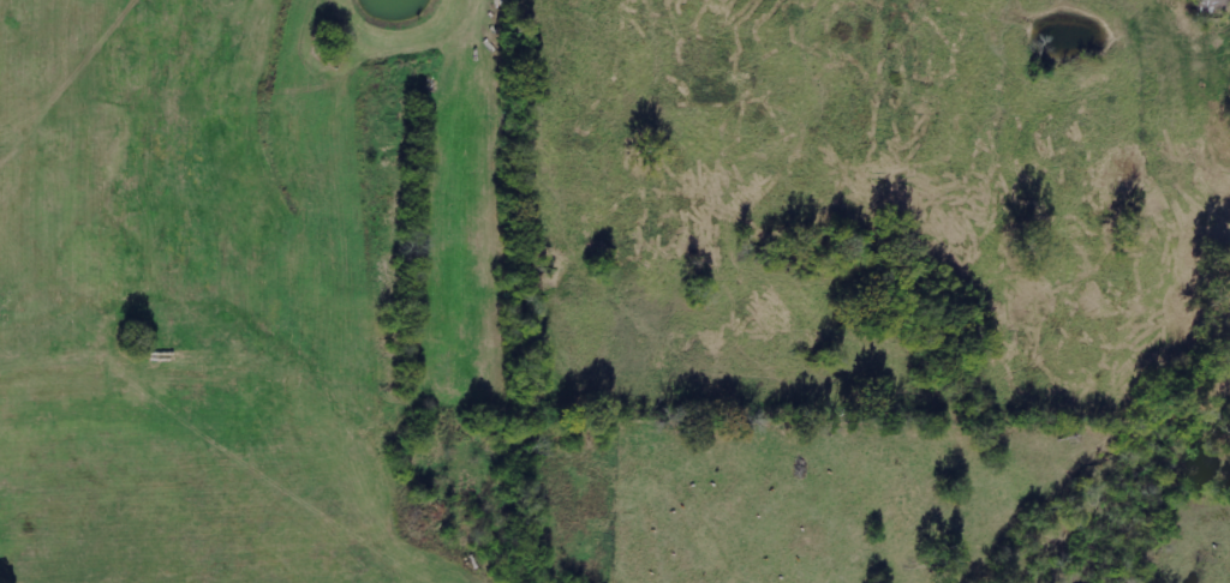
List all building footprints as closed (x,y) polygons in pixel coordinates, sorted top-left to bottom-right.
[(1224,0),(1205,0),(1205,1),(1198,1),(1198,17),(1224,17),(1224,0)]
